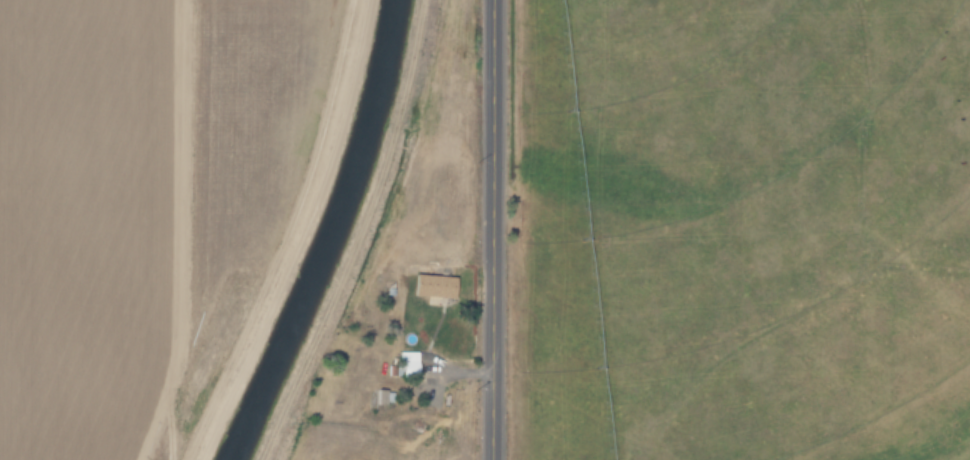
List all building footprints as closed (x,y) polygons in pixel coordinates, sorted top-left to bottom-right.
[(412,295),(450,296),(450,275),(412,274),(412,295)] [(375,402),(383,403),(384,394),(376,393),(375,402)]
